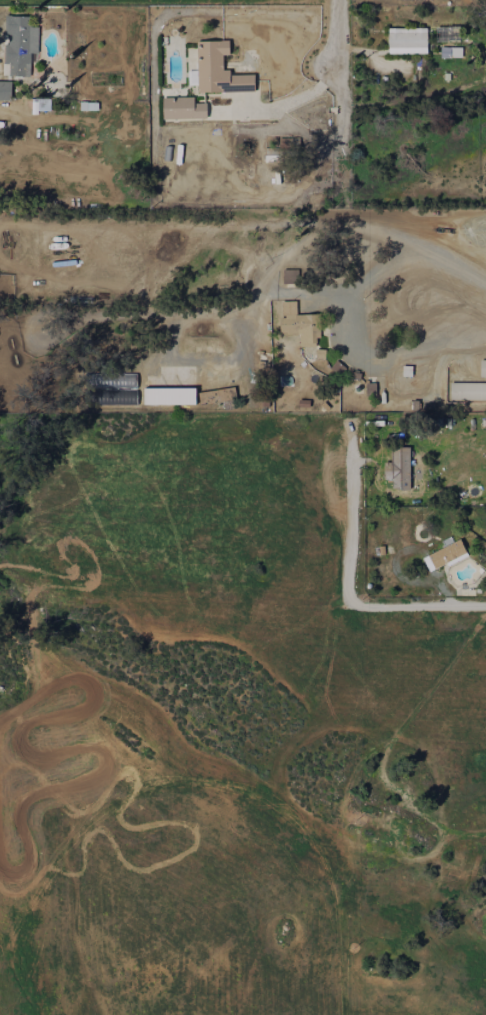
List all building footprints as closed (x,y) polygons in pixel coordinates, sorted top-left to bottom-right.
[(29,77),(30,61),(37,61),(38,26),(30,26),(30,16),(6,16),(5,64),(9,64),(9,76),(29,77)] [(426,28),(388,29),(388,54),(427,53),(426,28)] [(255,92),(254,73),(223,73),(222,55),(229,55),(229,41),(197,41),(197,92),(255,92)] [(441,57),(461,58),(461,48),(441,47),(441,57)] [(0,82),(0,100),(10,100),(11,82),(0,82)] [(194,97),(162,98),(163,120),(207,119),(206,103),(194,103),(194,97)] [(297,284),(297,270),(283,270),(283,284),(297,284)] [(300,347),(319,346),(318,314),(296,315),(296,301),(280,301),(281,333),(299,333),(300,347)] [(450,383),(450,399),(485,400),(485,383),(450,383)] [(195,388),(143,388),(144,404),(195,404),(195,388)] [(409,489),(410,449),(391,449),(391,466),(384,465),(383,480),(391,480),(391,489),(409,489)] [(435,570),(467,555),(460,539),(427,555),(435,570)]
